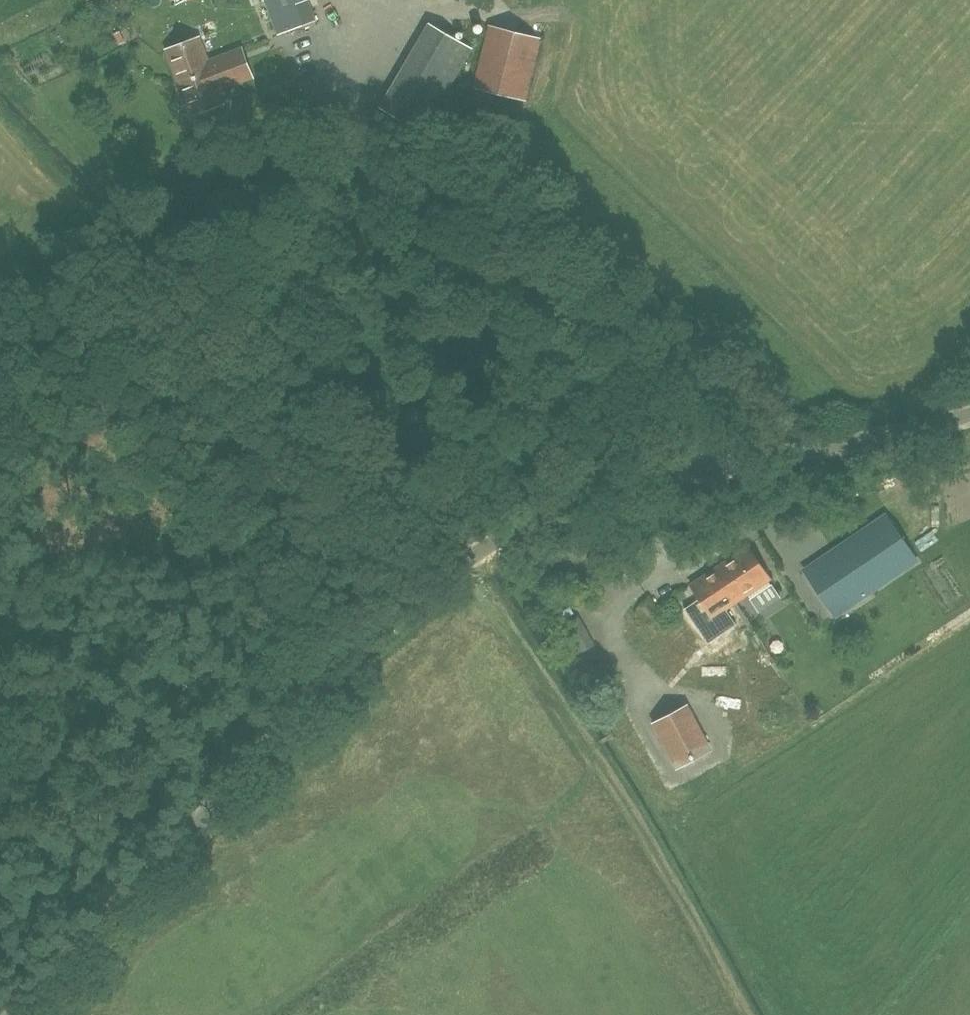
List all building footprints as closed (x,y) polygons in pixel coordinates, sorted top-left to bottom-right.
[(278,35),(315,21),(307,1),(309,0),(265,0),(278,35)] [(471,49),(429,25),(380,109),(422,134),(471,49)] [(526,102),(541,39),(488,26),(473,89),(526,102)] [(199,39),(168,51),(191,115),(223,103),(218,90),(252,78),(241,49),(208,62),(199,39)] [(855,488),(846,493),(849,498),(858,494),(855,488)] [(916,560),(904,542),(885,513),(836,547),(804,568),(836,614),(916,560)] [(771,585),(768,580),(770,578),(748,545),(722,562),(731,576),(724,581),(737,601),(746,594),(759,613),(781,598),(772,584),(771,585)] [(713,617),(737,601),(724,581),(731,576),(722,562),(690,583),(713,617)] [(558,628),(562,634),(574,656),(593,645),(577,617),(558,628)] [(652,724),(676,769),(712,750),(688,705),(652,724)]
